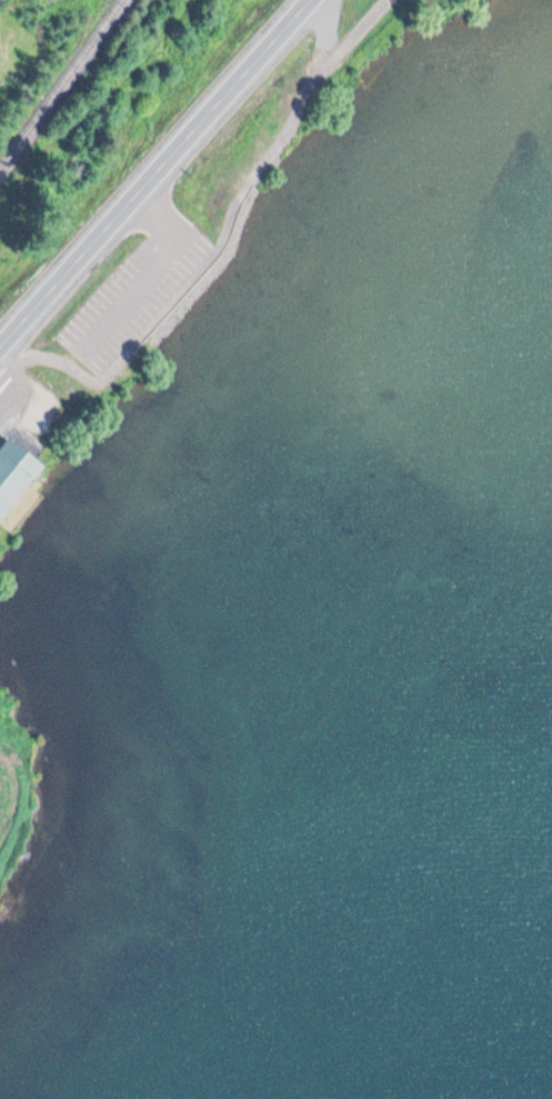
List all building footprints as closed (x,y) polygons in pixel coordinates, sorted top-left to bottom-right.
[(44,463),(0,519),(0,447),(9,436),(44,463)]
